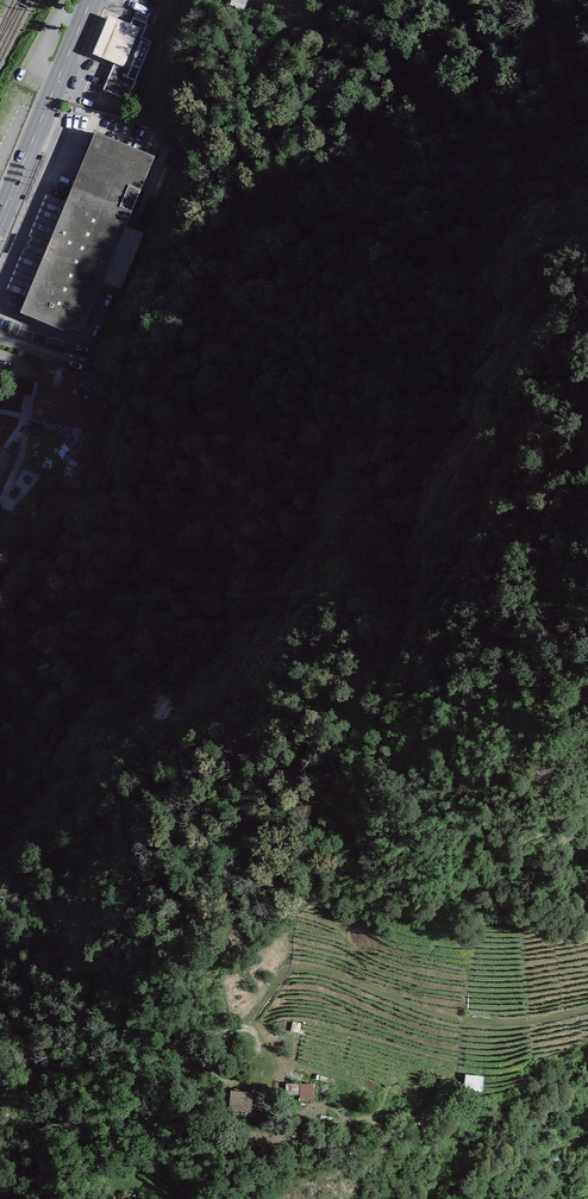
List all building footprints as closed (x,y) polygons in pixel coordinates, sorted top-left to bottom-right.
[(248,0),(224,0),(223,2),(244,11),(248,0)] [(109,15),(92,54),(114,63),(130,24),(109,15)] [(114,63),(103,89),(128,99),(152,41),(143,37),(149,23),(133,17),(130,24),(114,63)] [(155,157),(96,131),(21,312),(63,330),(83,328),(155,157)] [(11,356),(0,401),(0,408),(110,436),(124,384),(11,356)] [(484,1074),(466,1072),(464,1087),(483,1089),(484,1074)] [(253,1090),(231,1087),(228,1108),(251,1110),(253,1090)]
